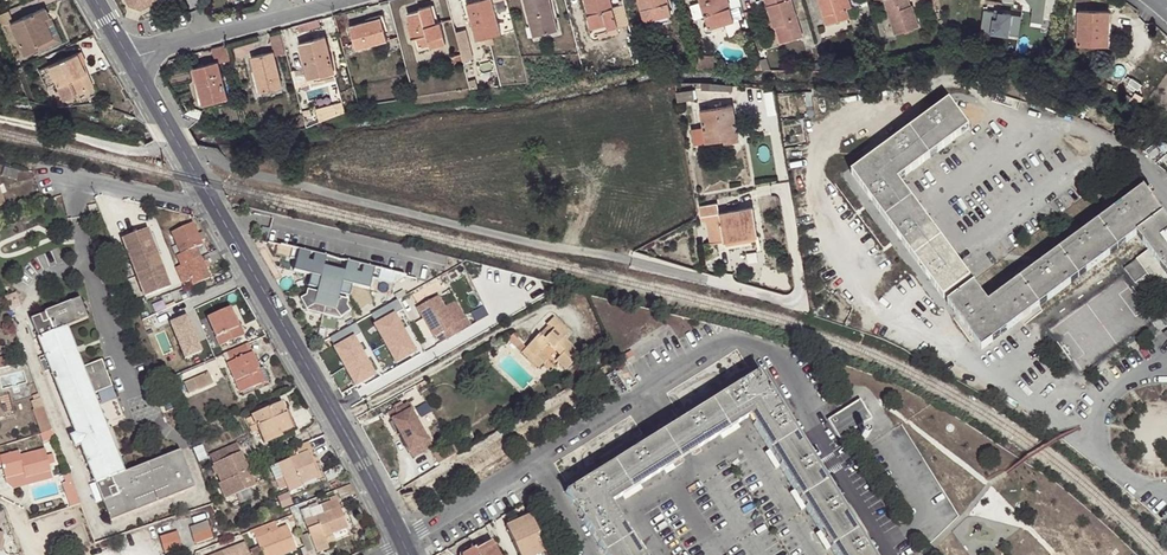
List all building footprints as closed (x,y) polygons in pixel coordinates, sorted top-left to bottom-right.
[(466,3),(476,39),(485,36),(487,41),(493,40),(491,35),(500,33),(491,0),(489,0),(476,3),(476,0),(475,0),(466,3)] [(535,34),(556,29),(549,0),(524,0),(530,23),(532,23),(535,34)] [(592,26),(605,23),(606,27),(616,24),(610,0),(585,0),(588,13),(587,14),(590,27),(592,26)] [(641,15),(643,17),(645,19),(648,19),(651,19),(671,13),(667,0),(637,0),(641,15)] [(707,24),(705,25),(704,26),(704,28),(704,29),(706,31),(709,32),(725,27),(724,23),(733,20),(727,0),(700,0),(707,24)] [(780,30),(784,41),(801,35),(790,0),(764,0),(772,26),(774,26),(779,24),(780,30)] [(849,0),(819,0),(825,23),(849,16),(846,7),(850,6),(849,0)] [(908,4),(903,6),(902,2),(907,0),(883,0),(894,34),(917,26),(910,3),(908,4)] [(1017,1),(1031,3),(1029,16),(1052,20),(1055,0),(1018,0),(1017,1)] [(417,50),(430,47),(428,39),(443,35),(439,21),(436,22),(432,5),(419,8),(419,10),(407,13),(410,23),(408,23),(412,38),(414,37),(417,50)] [(13,22),(10,23),(24,55),(37,48),(35,44),(53,37),(44,18),(49,16),(46,8),(13,22)] [(982,30),(1021,34),(1023,12),(984,8),(982,30)] [(13,22),(8,10),(0,13),(0,27),(10,23),(13,22)] [(1076,44),(1107,45),(1108,10),(1077,10),(1076,44)] [(349,25),(355,48),(387,40),(380,14),(365,18),(366,21),(349,25)] [(53,37),(35,44),(37,48),(38,51),(60,41),(49,16),(44,18),(53,37)] [(530,36),(535,34),(532,23),(530,23),(527,24),(530,36)] [(605,23),(592,26),(593,33),(616,28),(616,24),(606,27),(605,23)] [(468,28),(458,29),(463,59),(473,57),(468,28)] [(287,51),(281,31),(268,34),(273,51),(274,54),(287,51)] [(428,39),(430,47),(445,43),(443,35),(428,39)] [(308,80),(322,76),(321,71),(334,68),(326,36),(298,43),(308,80)] [(218,61),(230,58),(226,43),(212,47),(215,61),(218,60),(218,61)] [(80,72),(85,69),(82,63),(86,61),(82,51),(49,65),(63,98),(87,88),(80,72)] [(274,54),(273,51),(251,57),(260,92),(282,86),(274,54)] [(463,60),(461,54),(452,57),(453,63),(463,60)] [(756,70),(761,69),(758,59),(752,61),(752,65),(753,67),(754,69),(756,70)] [(194,67),(203,100),(217,96),(218,101),(228,98),(218,61),(218,60),(215,61),(194,67)] [(57,84),(49,65),(41,68),(49,88),(57,84)] [(321,71),(322,76),(336,72),(334,68),(321,71)] [(92,86),(85,69),(80,72),(87,88),(92,86)] [(692,88),(677,90),(679,100),(693,97),(692,88)] [(217,96),(203,100),(204,105),(218,101),(217,96)] [(319,118),(347,113),(345,101),(317,105),(319,118)] [(967,128),(948,102),(930,115),(914,127),(934,153),(967,128)] [(705,141),(724,138),(724,134),(737,132),(732,104),(700,110),(705,141)] [(897,181),(934,153),(914,127),(897,140),(878,154),(897,181)] [(724,134),(724,138),(725,141),(738,139),(737,132),(724,134)] [(878,154),(852,174),(878,207),(884,216),(910,197),(897,181),(878,154)] [(1118,206),(1103,217),(1123,243),(1136,234),(1163,216),(1142,188),(1118,206)] [(939,238),(910,197),(884,216),(906,247),(913,257),(939,238)] [(706,220),(710,243),(757,235),(752,207),(719,212),(717,202),(700,204),(703,220),(706,220)] [(1136,234),(1150,252),(1159,266),(1166,260),(1166,222),(1163,216),(1136,234)] [(1123,243),(1103,217),(1076,237),(1063,247),(1082,273),(1123,243)] [(192,224),(171,233),(180,254),(176,256),(181,266),(201,257),(196,247),(201,244),(192,224)] [(144,235),(142,230),(122,237),(144,296),(169,286),(149,233),(144,235)] [(943,297),(969,278),(939,238),(913,257),(937,288),(943,297)] [(321,277),(326,256),(292,247),(290,257),(296,259),(293,270),(310,274),(308,285),(317,288),(316,292),(307,289),(305,295),(299,298),(306,310),(314,305),(324,308),(334,310),(339,318),(350,311),(346,305),(347,300),(338,297),(339,293),(349,296),(351,285),(369,289),(371,278),(378,279),(380,269),(347,261),(341,282),(321,277)] [(1082,273),(1063,247),(1044,261),(1024,275),(1043,302),(1082,273)] [(201,257),(176,269),(180,278),(183,284),(191,280),(189,276),(209,267),(205,259),(202,261),(201,257)] [(1043,302),(1024,275),(1005,290),(987,303),(1005,330),(1043,302)] [(1005,330),(973,284),(948,303),(964,326),(980,349),(1005,330)] [(20,306),(14,292),(4,296),(9,310),(20,306)] [(448,339),(464,330),(459,321),(455,324),(439,295),(418,307),(426,322),(428,320),(431,325),(430,328),(435,336),(444,331),(448,339)] [(80,446),(109,521),(194,488),(180,451),(123,473),(93,393),(82,366),(67,327),(89,318),(82,298),(46,311),(46,313),(32,319),(46,355),(40,357),(46,372),(51,369),(76,434),(70,435),(75,448),(80,446)] [(397,300),(372,314),(377,323),(374,325),(396,364),(416,353),(395,314),(402,310),(397,300)] [(323,314),(324,308),(314,305),(306,310),(323,314)] [(238,327),(230,308),(207,318),(220,346),(245,335),(241,325),(238,327)] [(323,314),(339,318),(334,310),(324,308),(323,314)] [(189,316),(171,322),(187,360),(204,353),(189,316)] [(537,335),(525,348),(534,358),(531,361),(539,368),(547,359),(539,352),(547,344),(559,356),(554,361),(564,370),(579,354),(562,338),(569,332),(552,317),(545,324),(546,326),(552,331),(543,340),(537,335)] [(355,323),(331,337),(336,347),(333,348),(355,387),(375,376),(354,337),(361,333),(355,323)] [(546,326),(537,335),(543,340),(552,331),(546,326)] [(517,332),(509,337),(518,350),(525,345),(517,332)] [(581,352),(594,364),(606,352),(593,339),(581,352)] [(248,354),(245,346),(227,353),(231,362),(227,363),(240,392),(262,383),(256,370),(259,368),(252,353),(248,354)] [(534,358),(525,348),(522,351),(531,361),(534,358)] [(231,362),(227,353),(221,356),(225,364),(227,363),(231,362)] [(13,364),(11,356),(0,359),(0,368),(13,364)] [(102,358),(82,366),(93,393),(112,385),(102,358)] [(265,381),(259,368),(256,370),(262,383),(265,381)] [(758,372),(707,404),(724,431),(748,416),(775,399),(758,372)] [(207,375),(194,380),(199,391),(212,386),(207,375)] [(199,391),(194,380),(181,385),(186,397),(199,391)] [(10,394),(0,396),(3,412),(13,410),(10,394)] [(39,396),(26,401),(38,433),(51,428),(39,396)] [(776,460),(803,444),(775,399),(748,416),(776,460)] [(828,420),(839,437),(871,417),(860,400),(828,420)] [(294,429),(282,403),(252,417),(252,418),(247,420),(253,434),(258,431),(265,445),(282,436),(281,434),(294,429)] [(388,414),(410,452),(428,441),(407,403),(403,405),(401,403),(393,407),(394,410),(388,414)] [(707,404),(657,436),(674,463),(724,431),(707,404)] [(876,427),(880,434),(887,429),(883,423),(876,427)] [(42,441),(54,436),(51,428),(38,433),(42,441)] [(657,436),(609,466),(626,492),(674,463),(657,436)] [(428,441),(410,452),(413,458),(432,447),(428,441)] [(438,463),(457,452),(451,441),(432,452),(438,463)] [(311,451),(308,442),(288,451),(292,459),(270,469),(274,479),(276,479),(280,489),(286,486),(289,494),(301,488),(299,483),(297,478),(315,471),(311,462),(308,463),(304,453),(307,452),(311,451)] [(801,500),(828,483),(803,444),(776,460),(801,500)] [(27,477),(51,472),(45,450),(22,456),(21,451),(1,456),(7,478),(26,473),(27,477)] [(255,485),(240,451),(213,463),(221,481),(218,483),(225,498),(255,485)] [(610,502),(626,492),(609,466),(566,493),(582,520),(610,502)] [(297,478),(299,483),(317,476),(315,471),(297,478)] [(53,478),(51,472),(27,477),(26,473),(7,478),(10,489),(32,483),(53,478)] [(63,474),(74,504),(80,502),(68,472),(63,474)] [(827,542),(854,525),(828,483),(801,500),(827,542)] [(314,548),(327,543),(324,536),(347,527),(336,499),(319,505),(322,514),(303,521),(314,548)] [(610,502),(582,520),(605,554),(612,554),(634,541),(610,502)] [(92,507),(83,510),(89,526),(98,522),(92,507)] [(519,554),(537,554),(544,552),(536,535),(539,534),(531,515),(506,525),(519,554)] [(209,527),(206,519),(192,524),(189,525),(192,534),(209,527)] [(98,522),(89,526),(95,541),(104,537),(98,522)] [(854,525),(827,542),(836,554),(873,554),(854,525)] [(263,526),(255,529),(252,530),(261,554),(280,554),(282,554),(295,549),(287,526),(267,534),(263,526)] [(212,535),(209,527),(192,534),(195,542),(212,535)] [(176,530),(172,531),(158,537),(162,545),(179,539),(176,530)] [(182,547),(179,539),(162,545),(165,553),(178,548),(182,547)] [(960,539),(935,554),(970,554),(960,539)] [(493,541),(476,552),(474,548),(462,554),(500,554),(493,541)] [(634,541),(612,554),(643,554),(634,541)] [(328,548),(327,543),(314,548),(315,553),(328,548)] [(234,544),(207,554),(239,554),(234,544)]
